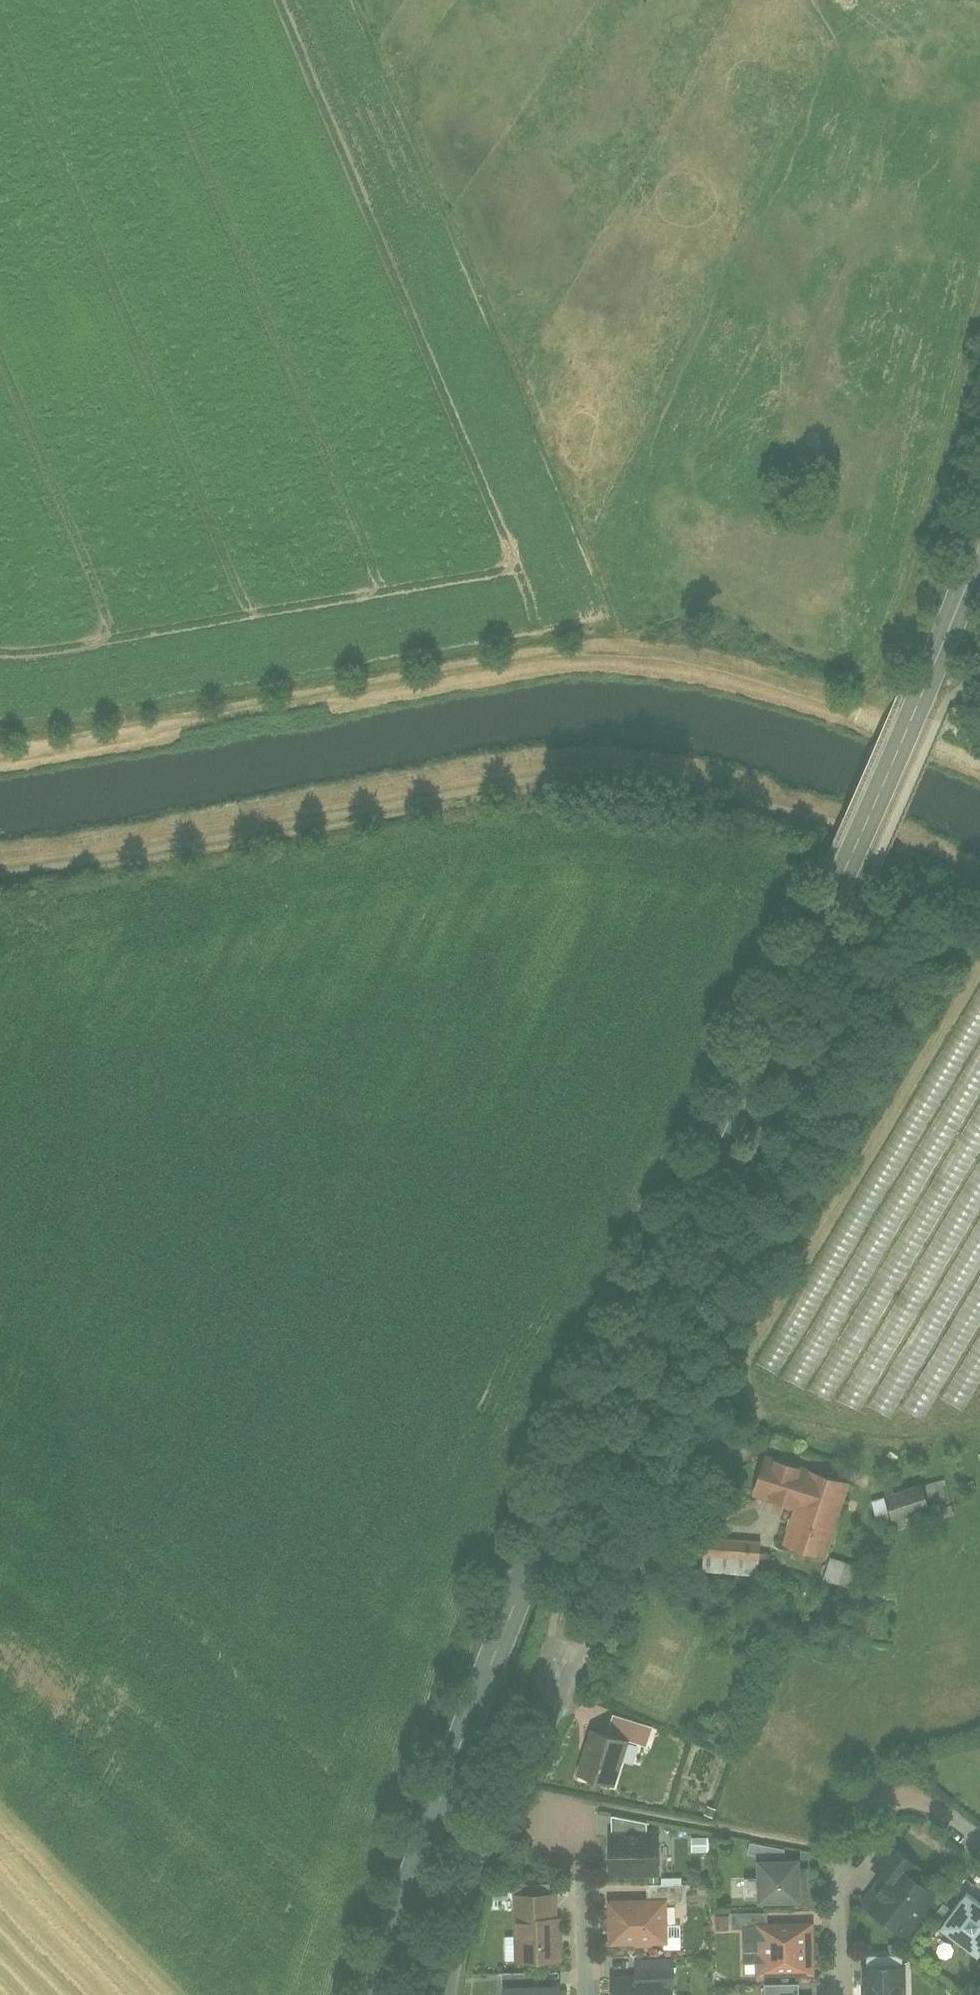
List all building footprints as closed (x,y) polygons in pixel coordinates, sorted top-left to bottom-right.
[(789,1379),(864,1418),(927,1296),(935,1300),(979,1214),(979,1044),(953,1097),(956,1098),(946,1117),(942,1115),(924,1149),(912,1143),(789,1379)] [(760,1457),(751,1491),(795,1503),(783,1545),(828,1557),(848,1482),(760,1457)] [(927,1509),(919,1485),(885,1496),(893,1520),(927,1509)] [(762,1557),(763,1534),(700,1533),(700,1556),(762,1557)] [(826,1557),(821,1579),(844,1584),(849,1562),(826,1557)] [(591,1725),(576,1776),(619,1788),(634,1738),(591,1725)] [(612,1868),(660,1870),(661,1836),(613,1835),(612,1868)] [(919,1864),(895,1844),(874,1868),(892,1884),(869,1910),(894,1931),(927,1893),(908,1877),(919,1864)] [(750,1860),(752,1901),(798,1899),(796,1858),(750,1860)] [(556,1958),(552,1894),(512,1896),(515,1961),(556,1958)] [(979,1952),(979,1900),(973,1895),(947,1926),(979,1953),(979,1952)] [(607,1901),(609,1946),(667,1944),(665,1899),(607,1901)] [(758,1976),(810,1975),(809,1923),(757,1924),(758,1976)] [(877,1963),(901,1963),(901,1955),(877,1954),(877,1963)] [(864,1994),(909,1994),(908,1969),(863,1971),(864,1994)] [(662,1980),(612,1980),(612,1994),(662,1994),(662,1980)] [(552,1984),(495,1985),(495,1994),(553,1994),(552,1984)]
